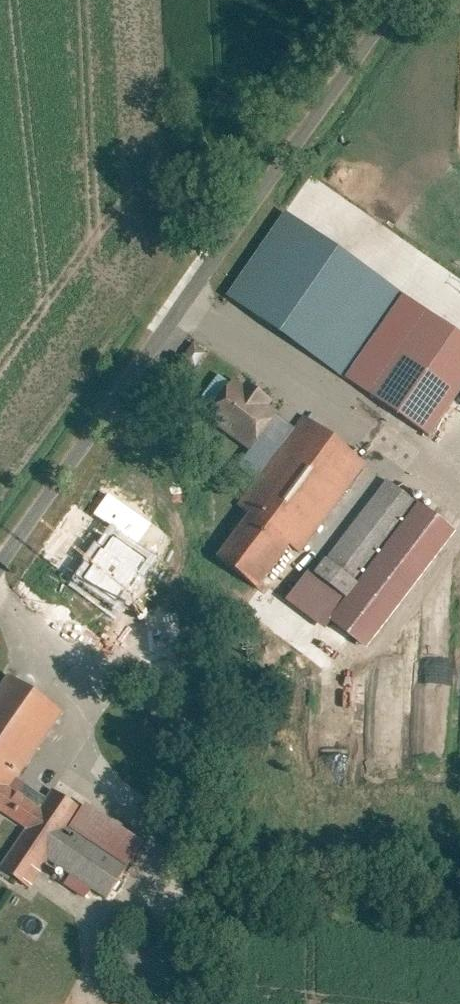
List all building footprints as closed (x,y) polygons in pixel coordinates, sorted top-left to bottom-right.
[(295,219),(241,302),(349,373),(403,290),(295,219)] [(430,309),(376,391),(435,430),(459,392),(459,328),(430,309)] [(194,414),(259,455),(281,420),(267,412),(275,398),(247,380),(238,394),(215,380),(194,414)] [(221,561),(258,590),(361,458),(305,413),(238,498),(258,514),(221,561)] [(391,483),(318,579),(345,599),(417,503),(391,483)] [(46,550),(16,594),(75,634),(105,590),(46,550)] [(7,687),(0,697),(0,814),(35,838),(10,875),(29,887),(45,864),(109,908),(131,875),(73,835),(86,816),(54,794),(45,808),(13,786),(57,722),(7,687)]
